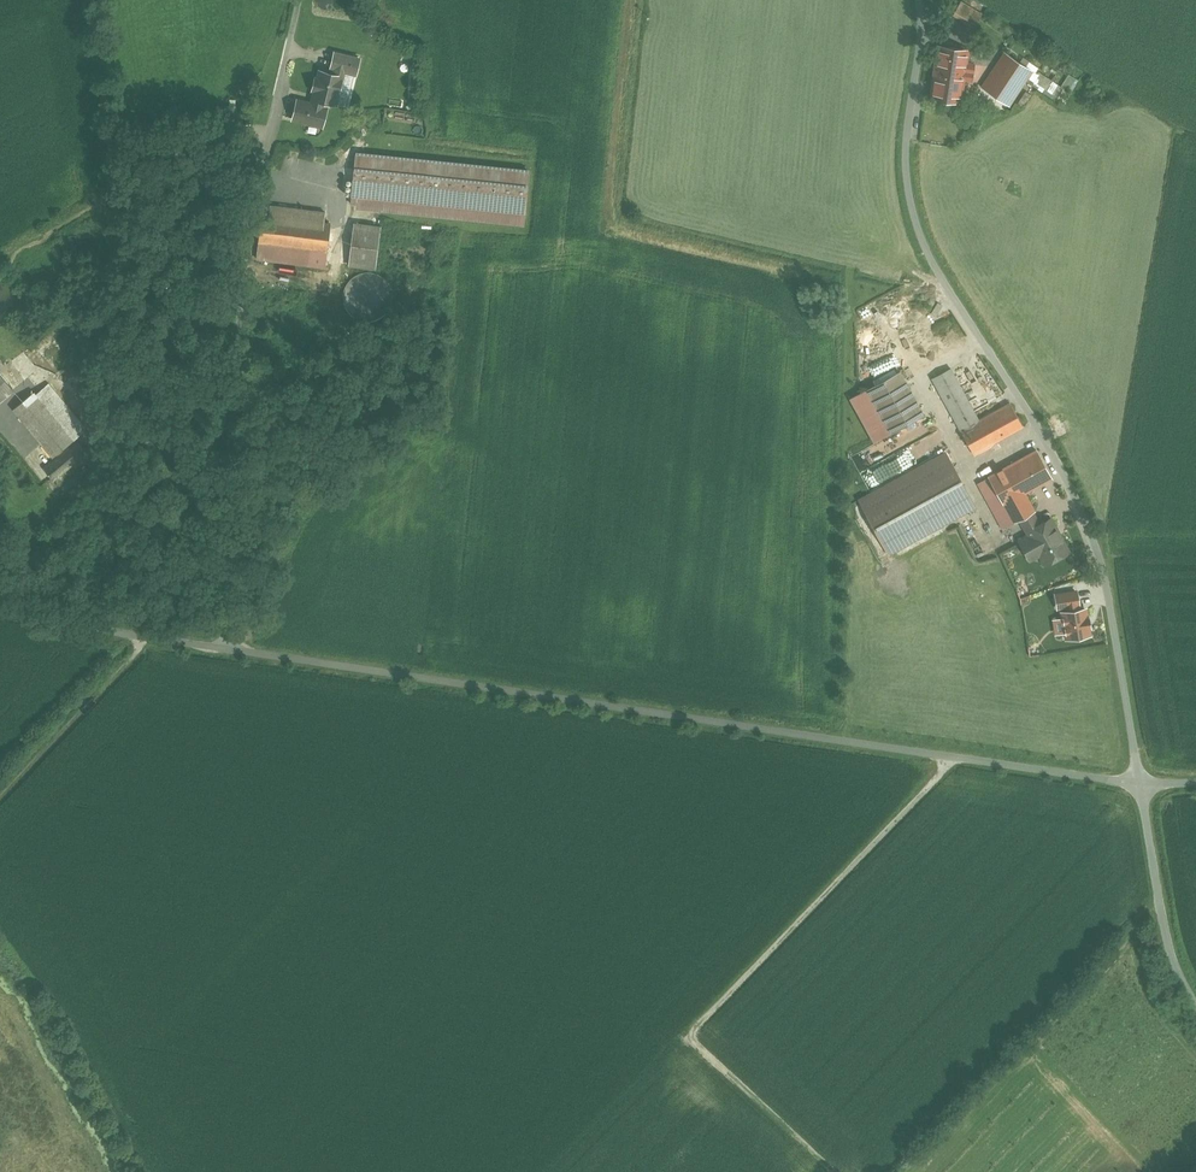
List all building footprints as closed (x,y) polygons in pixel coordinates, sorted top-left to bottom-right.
[(981,14),(961,2),(955,11),(976,24),(981,14)] [(968,50),(939,45),(931,97),(931,98),(960,102),(968,50)] [(360,58),(335,52),(331,69),(344,72),(356,75),(360,58)] [(1032,70),(1005,52),(994,69),(982,87),(1011,106),(1032,70)] [(312,104),(298,100),(293,119),(322,126),(327,107),(323,106),(325,102),(336,104),(344,72),(332,69),(331,74),(320,71),(318,79),(316,78),(313,90),(315,90),(312,104)] [(529,172),(356,154),(352,194),(360,195),(525,212),(529,172)] [(525,212),(360,195),(358,207),(466,218),(524,224),(525,212)] [(325,213),(271,205),(270,216),(324,223),(325,213)] [(270,216),(262,215),(259,242),(327,251),(331,224),(324,223),(270,216)] [(380,227),(354,224),(349,265),(375,268),(380,227)] [(327,251),(259,242),(257,258),(315,265),(313,279),(324,280),(327,251)] [(390,305),(392,296),(390,286),(384,278),(376,273),(367,271),(357,273),(349,279),(344,287),(342,297),(344,306),(350,314),(358,319),(368,321),(377,319),(385,313),(390,305)] [(979,420),(951,368),(932,378),(961,430),(979,420)] [(900,371),(851,398),(874,441),(924,414),(900,371)] [(14,389),(0,372),(0,401),(14,389)] [(73,441),(33,393),(14,409),(53,457),(73,441)] [(961,430),(961,431),(974,454),(982,449),(983,449),(991,445),(990,444),(1023,426),(1010,403),(979,420),(961,430)] [(78,440),(44,468),(54,480),(87,453),(78,440)] [(12,445),(0,455),(0,483),(20,507),(46,486),(12,445)] [(1036,450),(989,476),(989,477),(978,483),(1003,528),(1033,512),(1035,511),(1024,492),(1051,477),(1036,450)] [(944,453),(859,499),(889,553),(952,519),(974,507),(944,453)] [(1051,518),(1039,524),(1033,512),(1019,520),(1027,535),(1019,540),(1027,553),(1036,548),(1045,563),(1069,551),(1051,518)] [(1076,591),(1056,595),(1058,607),(1067,606),(1078,604),(1076,591)] [(1087,617),(1085,609),(1079,610),(1078,604),(1067,606),(1068,612),(1063,612),(1063,617),(1066,632),(1067,637),(1089,634),(1088,626),(1089,626),(1088,617),(1087,617)] [(1056,634),(1066,632),(1063,617),(1054,619),(1056,634)]
